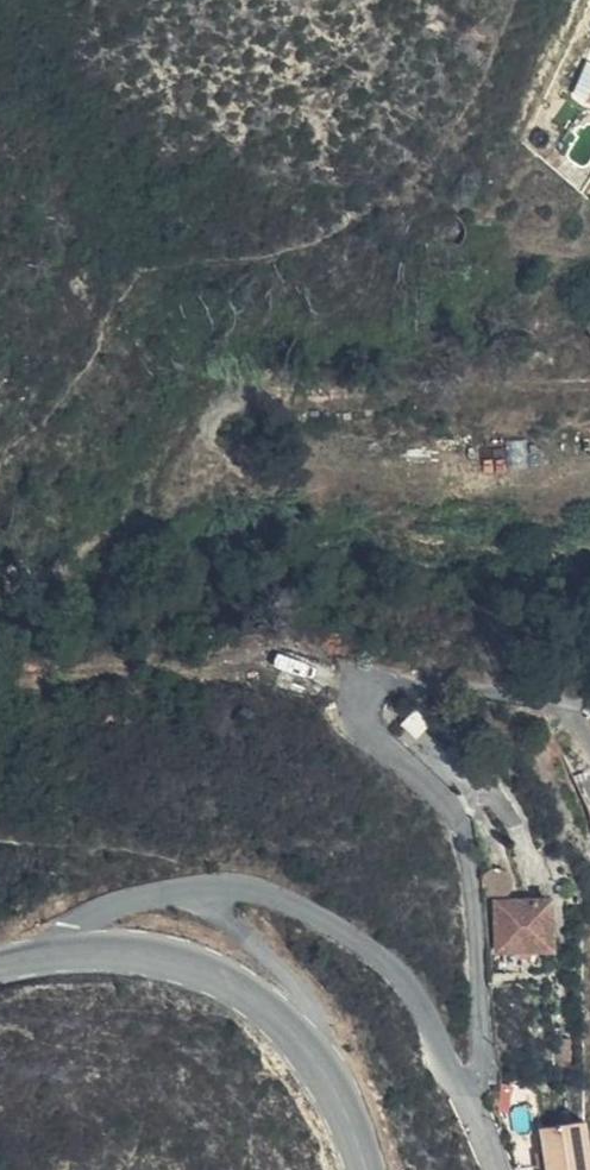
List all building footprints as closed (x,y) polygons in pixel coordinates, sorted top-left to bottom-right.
[(555,897),(502,900),(505,950),(557,947),(555,897)] [(585,1121),(548,1126),(555,1169),(589,1169),(589,1150),(585,1121)]
